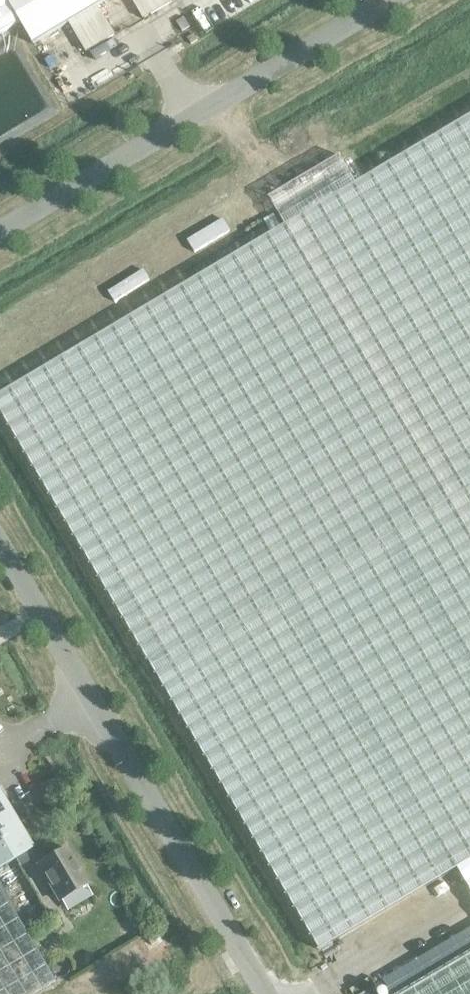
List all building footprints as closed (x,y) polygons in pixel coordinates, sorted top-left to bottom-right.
[(20,22),(32,43),(68,22),(86,53),(115,36),(97,5),(104,0),(0,0),(0,34),(20,22)] [(143,19),(172,2),(171,0),(132,0),(143,19)] [(184,17),(176,22),(182,32),(190,27),(184,17)] [(355,184),(339,156),(269,198),(285,225),(0,394),(0,411),(320,951),(469,863),(469,116),(355,184)] [(31,850),(0,797),(0,868),(31,850)] [(37,865),(59,902),(87,885),(65,848),(37,865)] [(54,983),(0,892),(0,993),(36,993),(54,983)] [(404,993),(469,993),(469,955),(404,993)] [(67,975),(68,973),(69,971),(69,969),(69,967),(68,965),(67,964),(66,962),(64,961),(63,960),(61,960),(59,960),(57,960),(56,961),(54,962),(53,963),(51,965),(51,967),(51,969),(51,971),(52,973),(53,974),(54,975),(55,977),(57,977),(59,978),(61,978),(63,977),(65,976),(67,975)]
